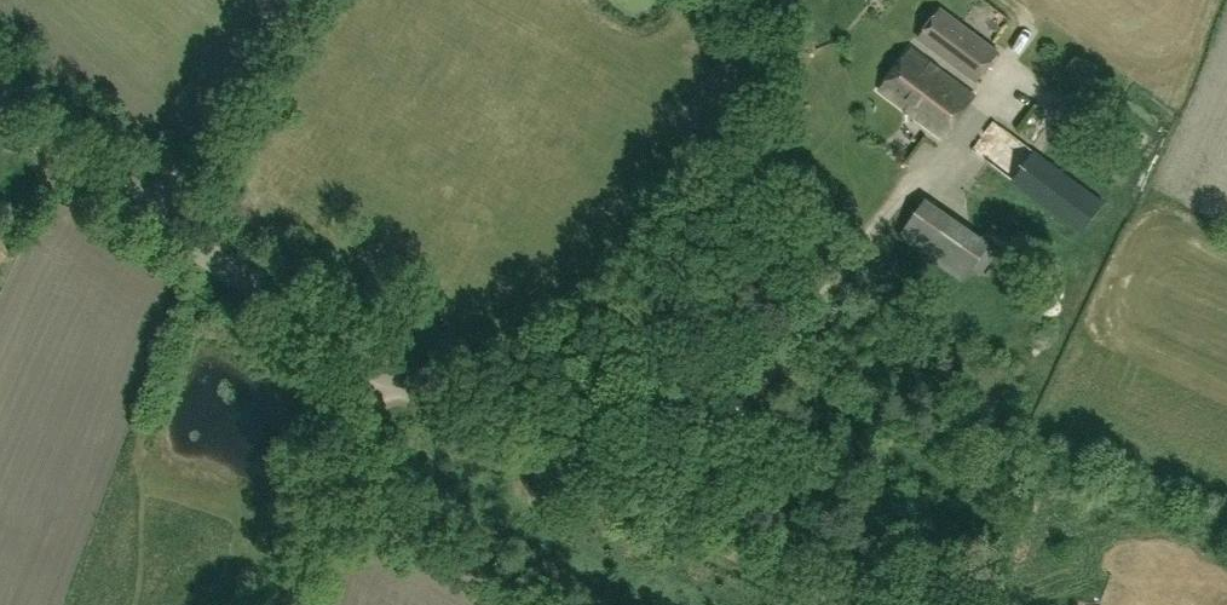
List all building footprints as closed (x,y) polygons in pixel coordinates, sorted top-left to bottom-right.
[(920,36),(935,48),(978,80),(999,51),(941,7),(920,36)] [(975,95),(938,68),(910,47),(879,89),(943,137),(975,95)] [(1105,202),(1007,129),(994,120),(973,149),(1083,231),(1105,202)]
